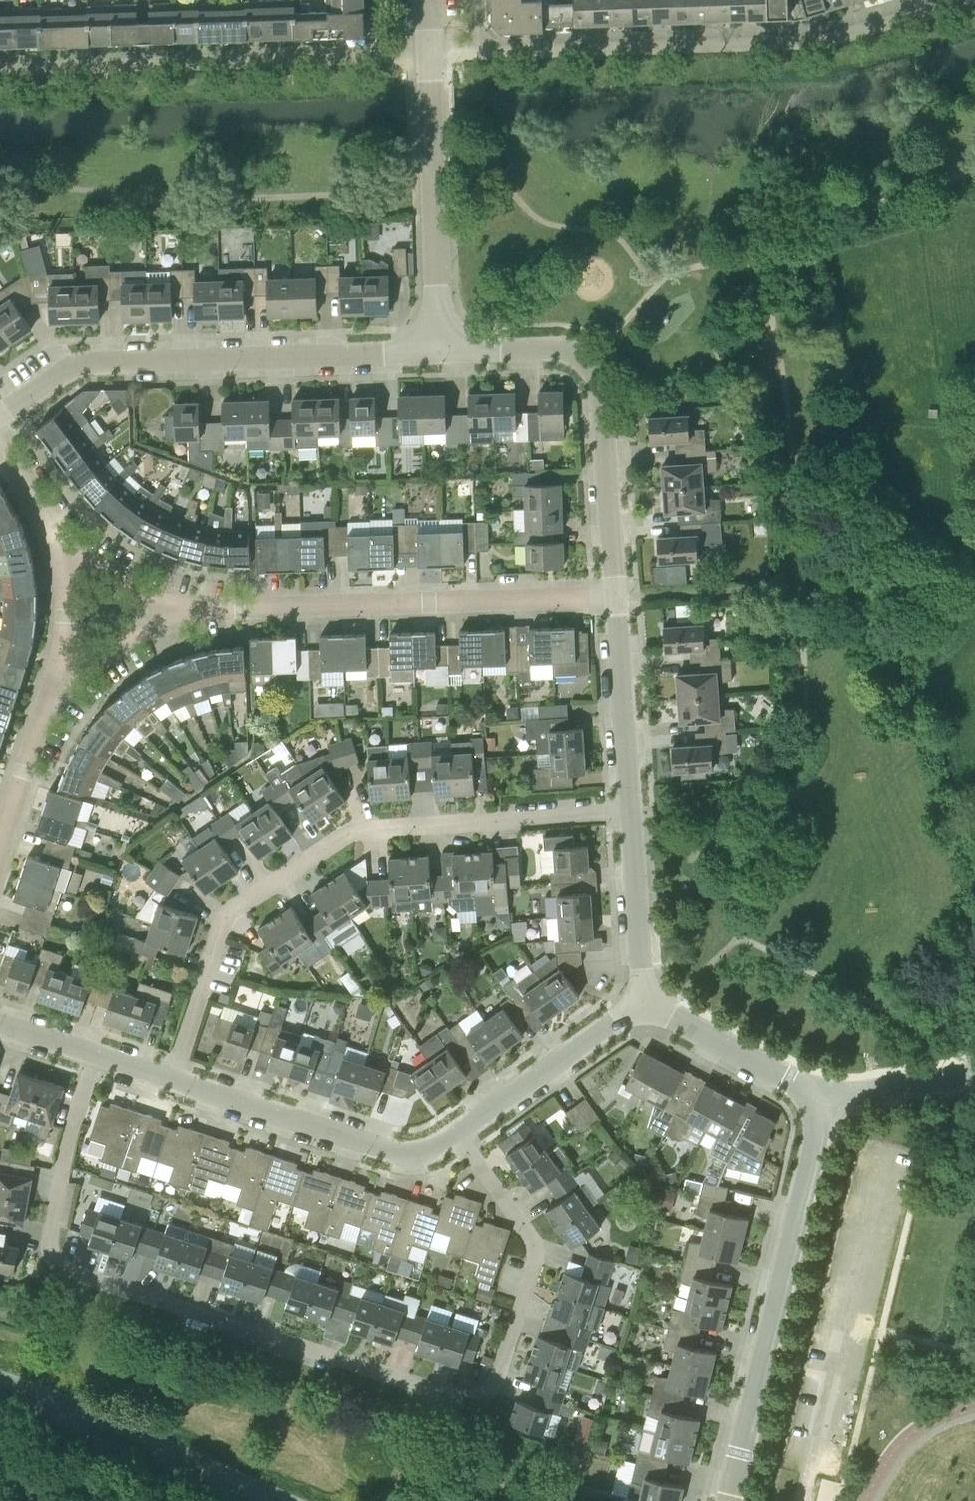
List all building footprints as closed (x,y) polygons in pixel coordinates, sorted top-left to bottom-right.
[(272,37),(271,0),(254,0),(246,0),(246,2),(247,38),(272,37)] [(295,36),(295,12),(295,0),(271,0),(272,37),(295,36)] [(364,10),(364,0),(326,0),(327,11),(351,10),(364,10)] [(543,3),(543,0),(492,0),(492,7),(500,15),(488,27),(492,31),(496,35),(508,23),(516,30),(544,29),(544,25),(543,3)] [(595,24),(594,0),(574,0),(574,2),(575,24),(595,24)] [(614,23),(613,0),(594,0),(595,24),(614,23)] [(634,22),(633,0),(613,0),(614,23),(634,22)] [(653,22),(652,0),(633,0),(634,22),(653,22)] [(672,21),(672,0),(652,0),(653,22),(672,21)] [(692,20),(691,0),(672,0),(672,21),(692,20)] [(711,20),(710,0),(691,0),(692,20),(711,20)] [(730,19),(729,0),(710,0),(711,20),(730,19)] [(749,18),(749,0),(729,0),(730,19),(749,18)] [(768,18),(768,0),(749,0),(749,18),(768,18)] [(768,18),(789,17),(788,0),(768,0),(768,18)] [(825,9),(822,0),(802,0),(807,14),(825,9)] [(844,3),(843,0),(822,0),(825,9),(844,3)] [(176,40),(200,39),(200,23),(199,3),(199,2),(175,3),(176,40)] [(208,40),(223,40),(222,2),(199,3),(200,23),(200,39),(208,39),(208,40)] [(239,38),(247,38),(246,2),(222,2),(223,40),(239,39),(239,38)] [(544,25),(575,24),(574,2),(543,3),(544,25)] [(160,41),(176,40),(175,3),(150,3),(151,40),(160,39),(160,41)] [(301,12),(310,12),(310,3),(301,3),(301,12)] [(130,40),(139,40),(138,22),(137,4),(112,5),(113,42),(130,42),(130,40)] [(89,43),(113,42),(112,5),(88,5),(88,7),(89,43)] [(42,44),(41,8),(41,7),(16,8),(17,45),(42,44)] [(81,43),(89,43),(88,7),(64,8),(65,45),(82,44),(81,43)] [(17,45),(16,8),(0,8),(0,46),(17,45)] [(50,46),(65,45),(64,8),(41,8),(42,44),(50,44),(50,46)] [(338,36),(351,36),(365,35),(364,10),(351,10),(327,11),(327,35),(338,35),(338,36)] [(322,35),(327,35),(327,11),(310,12),(301,12),(295,12),(295,36),(295,37),(322,37),(322,35)] [(25,244),(26,271),(46,270),(44,243),(25,244)] [(395,275),(395,276),(407,275),(407,247),(394,248),(395,275)] [(341,313),(366,312),(364,276),(341,277),(340,264),(328,265),(329,293),(341,292),(341,313)] [(317,293),(329,293),(328,265),(315,265),(316,277),(292,278),(293,314),(317,314),(317,293)] [(244,295),(256,295),(255,267),(232,268),(232,280),(219,280),(221,317),(245,316),(244,295)] [(269,315),(293,314),(292,278),(268,279),(268,267),(255,267),(256,295),(268,295),(269,315)] [(172,298),(184,297),(183,269),(147,271),(147,283),(148,319),(173,318),(172,298)] [(196,318),(221,317),(219,280),(196,281),(195,269),(183,269),(184,297),(196,297),(196,318)] [(124,320),(148,319),(147,283),(123,284),(123,271),(110,272),(111,300),(123,299),(124,320)] [(99,300),(111,300),(110,272),(98,272),(98,284),(75,285),(74,285),(75,321),(100,321),(99,300)] [(51,322),(75,321),(74,285),(75,285),(75,273),(25,274),(34,302),(50,302),(51,322)] [(12,342),(32,328),(21,311),(34,302),(25,274),(0,291),(0,301),(2,305),(0,306),(0,324),(12,342)] [(364,276),(366,312),(390,311),(389,275),(364,276)] [(12,342),(0,324),(0,350),(12,342)] [(118,398),(127,391),(127,388),(104,388),(114,401),(118,398)] [(52,447),(88,420),(80,409),(93,399),(91,389),(84,390),(62,406),(64,409),(38,429),(52,447)] [(528,412),(529,440),(565,439),(563,390),(540,391),(540,411),(528,412)] [(529,449),(529,440),(528,412),(516,412),(515,392),(492,393),(494,429),(516,428),(517,440),(519,440),(520,450),(529,449)] [(471,430),(494,429),(492,393),(469,393),(470,414),(458,414),(459,442),(471,442),(471,430)] [(446,443),(459,442),(458,414),(446,415),(445,394),(422,395),(423,431),(446,431),(446,443)] [(401,432),(423,431),(422,395),(399,396),(400,416),(388,416),(389,445),(401,444),(401,432)] [(376,445),(389,445),(388,416),(376,417),(375,396),(351,397),(352,418),(353,433),(376,433),(376,445)] [(353,446),(353,433),(352,418),(340,418),(339,397),(316,398),(318,435),(340,434),(341,446),(353,446)] [(306,435),(318,435),(316,398),(293,399),(294,419),(282,420),(283,448),(306,447),(306,435)] [(225,438),(247,437),(246,400),(223,401),(224,422),(212,422),(213,450),(225,450),(225,438)] [(248,449),(283,448),(282,420),(270,420),(269,400),(246,400),(247,437),(248,449)] [(213,470),(213,450),(212,422),(200,422),(199,402),(175,403),(176,415),(166,415),(167,439),(190,439),(190,461),(213,470)] [(686,452),(707,450),(705,430),(691,431),(690,415),(649,417),(651,442),(675,440),(676,452),(686,452)] [(92,445),(90,443),(100,435),(88,420),(52,447),(65,465),(92,445)] [(100,435),(105,442),(114,434),(109,428),(100,435)] [(79,484),(106,464),(95,449),(105,442),(100,435),(90,443),(92,445),(65,465),(79,484)] [(664,489),(701,486),(700,468),(715,466),(714,449),(707,450),(686,452),(687,464),(662,465),(664,489)] [(124,469),(130,475),(139,465),(134,460),(124,469)] [(79,484),(96,504),(120,480),(116,476),(106,464),(79,484)] [(188,477),(189,476),(191,467),(184,465),(181,475),(188,477)] [(189,476),(199,479),(201,470),(191,467),(189,476)] [(114,520),(134,494),(123,483),(130,475),(124,469),(116,476),(120,480),(96,504),(114,520)] [(526,508),(562,506),(562,483),(541,484),(541,472),(512,473),(513,496),(526,496),(526,508)] [(202,483),(216,488),(218,477),(206,473),(202,483)] [(216,490),(226,491),(227,480),(218,477),(216,488),(216,490)] [(154,493),(161,498),(167,487),(161,483),(154,493)] [(289,493),(301,493),(301,484),(285,484),(285,483),(283,483),(279,483),(279,492),(289,492),(289,493)] [(9,500),(0,484),(0,506),(9,500)] [(114,520),(133,534),(150,505),(147,503),(154,493),(143,485),(136,495),(134,494),(114,520)] [(357,494),(367,494),(367,486),(357,486),(357,494)] [(691,523),(721,521),(720,501),(702,502),(701,486),(664,489),(666,513),(690,511),(691,523)] [(259,508),(273,507),(272,492),(258,492),(259,508)] [(155,545),(169,515),(174,505),(161,498),(154,493),(147,503),(150,505),(133,534),(155,545)] [(188,511),(195,513),(199,501),(192,499),(188,511)] [(21,522),(20,520),(9,500),(0,506),(0,531),(21,522)] [(396,520),(407,519),(406,504),(395,505),(396,520)] [(225,519),(233,520),(233,506),(226,506),(225,516),(225,519)] [(527,543),(543,542),(543,530),(563,530),(562,506),(526,508),(526,530),(514,531),(515,543),(527,543)] [(179,555),(202,561),(208,528),(197,525),(200,514),(195,513),(188,511),(184,521),(188,523),(177,554),(179,555)] [(202,561),(225,564),(228,530),(223,530),(225,519),(225,516),(212,511),(208,528),(202,561)] [(155,545),(177,554),(188,523),(184,521),(169,515),(155,545)] [(232,531),(233,520),(225,519),(223,530),(228,530),(225,564),(251,564),(249,531),(232,531)] [(325,556),(337,555),(336,526),(336,520),(301,521),(302,535),(303,570),(325,569),(325,556)] [(476,522),(476,551),(489,550),(488,521),(476,522)] [(659,562),(699,559),(698,543),(713,542),(713,533),(722,532),(721,521),(691,523),(681,524),(682,536),(658,537),(659,562)] [(30,545),(29,543),(21,522),(0,531),(0,554),(30,545)] [(464,551),(476,551),(476,522),(463,522),(463,530),(440,531),(442,565),(465,564),(464,551)] [(419,566),(442,565),(440,531),(418,532),(418,523),(406,524),(407,553),(419,553),(419,566)] [(258,571),(281,570),(279,536),(283,536),(283,524),(276,524),(276,536),(257,537),(258,571)] [(395,553),(407,553),(406,524),(393,524),(394,532),(371,533),(372,567),(395,567),(395,553)] [(349,568),(372,567),(371,533),(349,534),(348,526),(336,526),(337,555),(349,555),(349,568)] [(281,570),(303,570),(302,535),(283,536),(279,536),(281,570)] [(543,542),(527,543),(528,566),(564,565),(563,541),(543,542)] [(35,568),(30,545),(0,554),(0,565),(2,575),(35,568)] [(687,563),(665,564),(665,580),(688,579),(687,563)] [(38,593),(35,568),(2,575),(0,575),(0,600),(5,600),(5,595),(38,593)] [(4,615),(38,618),(38,616),(38,593),(5,595),(5,600),(4,615)] [(34,642),(38,618),(4,615),(4,617),(0,617),(0,640),(2,636),(34,642)] [(701,661),(732,658),(731,657),(721,658),(720,638),(705,639),(704,624),(664,627),(666,651),(690,649),(691,661),(701,661)] [(552,628),(554,662),(554,676),(590,675),(588,632),(575,632),(575,627),(552,628)] [(554,676),(554,662),(552,628),(529,628),(530,642),(518,642),(518,671),(519,681),(532,680),(532,678),(554,678),(554,676)] [(506,672),(518,671),(518,642),(506,643),(505,629),(483,630),(484,664),(506,664),(506,672)] [(461,665),(484,664),(483,630),(460,631),(460,644),(448,645),(449,673),(461,673),(461,665)] [(414,680),(414,666),(413,632),(390,633),(391,646),(379,647),(379,676),(392,675),(392,681),(414,680)] [(449,684),(449,673),(448,645),(436,645),(436,632),(413,632),(414,666),(426,666),(428,685),(449,684)] [(367,676),(379,676),(379,647),(367,647),(366,634),(343,635),(345,669),(347,669),(348,679),(367,679),(367,676)] [(322,669),(345,669),(343,635),(321,635),(321,649),(309,649),(310,678),(322,678),(322,669)] [(28,666),(34,642),(2,636),(0,640),(0,656),(28,666)] [(297,679),(310,678),(309,649),(297,649),(297,636),(274,637),(277,683),(279,683),(278,671),(297,670),(297,679)] [(253,684),(277,683),(274,637),(251,638),(252,672),(253,684)] [(247,689),(246,679),(245,646),(218,648),(224,681),(229,680),(230,690),(247,689)] [(222,692),(230,690),(229,680),(224,681),(218,648),(194,654),(208,695),(222,692)] [(209,698),(208,695),(194,654),(172,662),(185,692),(190,691),(194,701),(186,704),(192,716),(198,713),(195,703),(209,698)] [(21,687),(28,666),(0,656),(0,681),(21,687)] [(679,698),(719,696),(718,678),(733,677),(732,658),(701,661),(702,673),(677,674),(679,698)] [(194,701),(190,691),(185,692),(172,662),(149,673),(167,701),(174,710),(186,704),(194,701)] [(150,713),(154,710),(167,701),(149,673),(129,687),(150,713)] [(13,710),(21,687),(0,681),(0,705),(13,710)] [(160,719),(154,710),(150,713),(129,687),(110,703),(135,726),(147,716),(154,724),(160,719)] [(232,704),(230,690),(222,692),(225,706),(232,704)] [(706,732),(726,731),(726,730),(737,730),(735,709),(719,710),(719,696),(679,698),(681,722),(705,720),(706,732)] [(121,741),(124,738),(135,726),(110,703),(94,721),(121,741)] [(539,718),(569,716),(568,704),(539,706),(539,718)] [(7,731),(13,710),(0,705),(0,729),(7,731)] [(551,752),(584,750),(583,728),(570,728),(569,716),(539,718),(528,719),(530,739),(539,738),(540,753),(551,752)] [(168,730),(160,719),(157,722),(154,724),(162,734),(168,730)] [(132,745),(124,738),(121,741),(94,721),(81,740),(109,757),(114,750),(122,757),(126,751),(132,745)] [(674,771),(713,768),(714,768),(713,753),(728,752),(736,751),(736,734),(727,734),(726,731),(706,732),(696,733),(697,745),(672,747),(674,771)] [(341,742),(347,765),(360,762),(353,738),(341,742)] [(452,753),(455,794),(475,792),(473,764),(485,763),(484,738),(471,739),(472,742),(452,743),(452,753)] [(99,776),(101,771),(109,757),(81,740),(69,762),(99,776)] [(240,760),(251,752),(249,741),(237,742),(238,749),(240,760)] [(435,795),(455,794),(452,753),(433,754),(432,741),(420,742),(421,767),(433,767),(435,795)] [(346,800),(328,772),(347,765),(341,742),(329,745),(331,754),(298,764),(329,811),(346,800)] [(410,768),(421,767),(420,742),(407,743),(388,745),(391,798),(412,797),(410,768)] [(256,757),(266,750),(266,743),(257,743),(256,757)] [(142,754),(132,745),(126,751),(138,759),(142,754)] [(371,799),(391,798),(388,745),(368,746),(369,759),(371,799)] [(229,767),(240,760),(238,749),(225,751),(229,767)] [(537,788),(548,787),(574,785),(573,773),(586,772),(584,750),(551,752),(552,768),(535,769),(537,788)] [(211,775),(216,773),(210,758),(203,762),(211,775)] [(104,798),(110,785),(108,784),(111,776),(101,771),(99,776),(69,762),(60,785),(91,795),(104,798)] [(312,822),(329,811),(298,764),(282,775),(277,768),(267,775),(273,784),(287,805),(297,798),(312,822)] [(198,789),(206,783),(191,765),(183,771),(198,789)] [(123,783),(114,778),(112,781),(110,785),(120,789),(123,783)] [(161,789),(180,801),(187,793),(168,779),(161,789)] [(253,812),(276,846),(293,835),(277,811),(287,805),(273,784),(263,791),(270,801),(253,812)] [(43,811),(87,825),(88,822),(77,818),(83,800),(50,789),(43,811)] [(45,848),(72,857),(76,845),(69,843),(74,825),(86,828),(87,825),(43,811),(36,832),(48,837),(45,848)] [(259,857),(276,846),(253,812),(237,823),(230,812),(220,819),(233,840),(243,834),(259,857)] [(200,848),(222,882),(239,871),(224,847),(233,840),(220,819),(209,826),(216,837),(200,848)] [(552,883),(577,881),(576,869),(589,869),(587,845),(575,846),(574,834),(544,836),(545,848),(554,848),(556,870),(551,871),(552,883)] [(21,877),(62,890),(66,891),(73,870),(69,868),(72,857),(45,848),(41,859),(28,855),(21,877)] [(206,893),(222,882),(200,848),(183,859),(206,893)] [(509,911),(508,896),(508,887),(507,871),(495,871),(493,851),(473,852),(477,908),(497,907),(497,912),(509,911)] [(456,910),(477,908),(473,852),(453,854),(455,874),(443,875),(444,901),(449,900),(449,904),(456,910)] [(432,901),(444,901),(443,875),(431,876),(429,855),(409,857),(412,897),(432,896),(432,901)] [(507,871),(508,887),(522,886),(521,870),(521,856),(520,856),(506,857),(507,871)] [(413,911),(412,897),(409,857),(389,858),(391,879),(379,880),(381,905),(393,904),(393,912),(413,911)] [(153,871),(174,885),(181,875),(160,861),(153,871)] [(368,906),(381,905),(379,880),(368,881),(368,876),(366,876),(366,868),(356,868),(354,866),(346,872),(345,871),(329,882),(351,916),(368,905),(368,906)] [(198,915),(164,904),(167,895),(174,885),(153,871),(146,881),(157,888),(138,916),(154,921),(153,922),(192,935),(198,915)] [(51,923),(55,911),(62,890),(21,877),(14,899),(27,903),(23,914),(51,923)] [(547,918),(592,915),(591,892),(577,893),(577,881),(552,883),(552,896),(545,896),(547,918)] [(362,933),(351,916),(329,882),(312,893),(323,910),(314,917),(328,938),(336,950),(362,933)] [(317,945),(328,938),(314,917),(304,924),(292,906),(275,917),(298,951),(314,940),(317,945)] [(51,923),(23,914),(20,926),(47,935),(51,923)] [(556,952),(581,950),(581,938),(594,937),(592,915),(547,918),(548,940),(555,939),(556,952)] [(282,962),(298,951),(275,917),(259,928),(270,946),(260,952),(274,973),(285,967),(282,962)] [(151,955),(155,956),(159,945),(186,954),(192,935),(153,922),(147,941),(135,937),(131,949),(151,955)] [(39,999),(60,1006),(70,974),(59,970),(64,955),(43,947),(39,958),(37,963),(31,982),(43,986),(39,999)] [(581,950),(556,952),(556,955),(548,961),(534,970),(561,1008),(580,995),(565,974),(582,962),(581,950)] [(31,982),(37,963),(6,953),(0,972),(0,979),(7,982),(5,988),(27,995),(31,982)] [(543,1021),(561,1008),(534,970),(517,981),(515,978),(505,985),(512,996),(525,1017),(535,1010),(543,1021)] [(85,1000),(97,1004),(104,980),(93,976),(91,981),(70,974),(60,1006),(81,1013),(85,1000)] [(104,1020),(125,1027),(135,995),(115,989),(116,983),(104,980),(97,1004),(108,1007),(104,1020)] [(135,995),(125,1027),(147,1034),(151,1021),(162,1025),(170,1001),(173,993),(139,982),(135,995)] [(218,1002),(228,1005),(231,995),(222,992),(218,1002)] [(486,1021),(505,1048),(523,1035),(516,1024),(525,1017),(512,996),(501,1004),(504,1008),(486,1021)] [(268,1067),(289,1074),(299,1042),(278,1035),(288,1008),(276,1005),(273,1013),(261,1050),(272,1054),(268,1067)] [(249,1047),(261,1050),(273,1013),(261,1009),(255,1028),(219,1016),(213,1035),(227,1040),(223,1052),(245,1059),(249,1047)] [(487,1061),(505,1048),(486,1021),(478,1009),(450,1028),(469,1057),(479,1050),(487,1061)] [(469,1057),(450,1028),(448,1026),(420,1045),(429,1060),(449,1087),(467,1074),(459,1064),(469,1057)] [(315,1068),(326,1072),(336,1041),(315,1035),(311,1046),(299,1042),(289,1074),(311,1081),(315,1068)] [(333,1088),(355,1095),(365,1064),(370,1052),(336,1041),(326,1072),(338,1075),(333,1088)] [(634,1091),(645,1096),(664,1062),(644,1051),(626,1085),(623,1083),(618,1091),(629,1097),(634,1091)] [(430,1100),(449,1087),(429,1060),(411,1073),(399,1069),(392,1093),(403,1097),(420,1085),(430,1100)] [(666,1132),(682,1101),(671,1095),(684,1072),(664,1062),(645,1096),(657,1102),(649,1123),(666,1132)] [(380,1089),(392,1093),(399,1069),(388,1065),(386,1071),(365,1064),(355,1095),(376,1102),(380,1089)] [(30,1117),(42,1079),(19,1072),(12,1095),(0,1091),(0,1092),(0,1123),(11,1127),(17,1112),(30,1117)] [(42,1079),(30,1117),(42,1121),(39,1136),(48,1138),(64,1087),(42,1079)] [(699,1143),(706,1129),(725,1094),(705,1084),(693,1107),(682,1101),(666,1132),(677,1138),(682,1138),(685,1136),(699,1143)] [(737,1145),(743,1134),(732,1128),(745,1105),(725,1094),(706,1129),(718,1135),(713,1147),(731,1156),(737,1145)] [(591,1126),(601,1119),(586,1098),(576,1105),(591,1126)] [(118,1165),(119,1166),(138,1111),(122,1105),(122,1106),(115,1104),(113,1109),(102,1105),(91,1138),(107,1144),(102,1160),(105,1161),(101,1174),(113,1177),(118,1165)] [(580,1133),(591,1126),(576,1105),(566,1112),(580,1133)] [(757,1156),(767,1138),(776,1121),(755,1110),(743,1134),(737,1145),(757,1156)] [(143,1155),(159,1160),(170,1127),(158,1123),(160,1118),(138,1111),(119,1166),(138,1172),(143,1155)] [(177,1189),(186,1192),(205,1133),(183,1126),(181,1131),(170,1127),(159,1160),(160,1161),(154,1177),(178,1185),(177,1189)] [(206,1190),(223,1195),(237,1149),(226,1145),(228,1140),(205,1133),(186,1192),(204,1198),(206,1190)] [(506,1154),(519,1173),(548,1152),(535,1134),(506,1154)] [(553,1191),(574,1176),(567,1166),(574,1161),(561,1143),(548,1152),(519,1173),(532,1191),(546,1181),(553,1191)] [(1,1159),(11,1161),(31,1164),(33,1152),(4,1147),(1,1159)] [(250,1223),(254,1210),(273,1155),(251,1148),(249,1153),(237,1149),(223,1195),(238,1200),(237,1204),(244,1206),(240,1219),(250,1223)] [(617,1164),(624,1158),(616,1149),(609,1155),(617,1164)] [(633,1162),(647,1165),(649,1155),(634,1153),(633,1162)] [(278,1199),(294,1205),(305,1171),(294,1167),(295,1162),(273,1155),(254,1210),(250,1223),(249,1224),(268,1230),(278,1199)] [(28,1200),(33,1177),(9,1172),(11,1161),(1,1159),(0,1158),(0,1195),(28,1200)] [(305,1226),(323,1232),(341,1177),(318,1170),(317,1175),(305,1171),(294,1205),(310,1210),(305,1226)] [(665,1182),(678,1180),(676,1170),(663,1173),(665,1182)] [(559,1229),(588,1208),(601,1199),(588,1181),(581,1186),(574,1176),(553,1191),(560,1201),(546,1210),(559,1229)] [(346,1221),(362,1227),(373,1193),(362,1189),(363,1184),(341,1177),(323,1232),(340,1238),(346,1221)] [(704,1182),(701,1194),(726,1200),(728,1188),(704,1182)] [(372,1248),(391,1254),(409,1199),(386,1192),(385,1197),(373,1193),(362,1227),(378,1232),(372,1248)] [(705,1230),(743,1240),(748,1218),(723,1212),(726,1200),(701,1194),(696,1213),(708,1218),(705,1230)] [(24,1224),(28,1200),(0,1195),(0,1219),(24,1224)] [(465,1257),(476,1224),(483,1203),(460,1195),(459,1200),(446,1196),(440,1215),(436,1230),(451,1235),(446,1251),(465,1257)] [(430,1249),(436,1230),(440,1215),(429,1211),(431,1206),(409,1199),(391,1254),(408,1260),(413,1243),(430,1249)] [(90,1244),(111,1251),(122,1218),(101,1211),(100,1212),(88,1208),(80,1233),(92,1237),(90,1244)] [(588,1208),(559,1229),(572,1247),(601,1227),(588,1208)] [(135,1251),(146,1254),(154,1230),(143,1226),(143,1225),(122,1218),(111,1251),(132,1258),(135,1251)] [(476,1224),(465,1257),(480,1262),(475,1278),(493,1284),(511,1230),(488,1223),(487,1227),(476,1224)] [(155,1266),(176,1273),(187,1239),(166,1232),(166,1233),(154,1230),(146,1254),(157,1258),(155,1266)] [(684,1261),(709,1267),(712,1255),(738,1261),(743,1240),(705,1230),(702,1243),(689,1241),(684,1261)] [(200,1272),(211,1276),(223,1239),(212,1235),(209,1246),(187,1239),(176,1273),(197,1280),(200,1272)] [(220,1287),(242,1294),(256,1249),(223,1239),(211,1276),(223,1279),(220,1287)] [(10,1271),(15,1271),(19,1247),(0,1244),(0,1278),(9,1279),(10,1271)] [(265,1293),(277,1297),(285,1272),(274,1268),(278,1257),(256,1249),(242,1294),(263,1301),(265,1293)] [(589,1253),(585,1265),(610,1273),(614,1261),(589,1253)] [(689,1297),(727,1306),(732,1285),(707,1279),(709,1267),(684,1261),(680,1280),(692,1285),(689,1297)] [(612,1287),(606,1285),(610,1273),(585,1265),(582,1276),(565,1271),(559,1292),(605,1308),(612,1287)] [(286,1308),(307,1315),(318,1282),(297,1275),(296,1276),(285,1272),(277,1297),(288,1301),(286,1308)] [(331,1315),(342,1318),(351,1294),(355,1282),(343,1278),(339,1289),(318,1282),(307,1315),(328,1322),(331,1315)] [(589,1339),(593,1327),(598,1328),(605,1308),(559,1292),(552,1314),(568,1319),(564,1331),(589,1339)] [(351,1330),(372,1337),(383,1303),(362,1296),(362,1297),(351,1294),(342,1318),(353,1322),(351,1330)] [(668,1328),(693,1334),(696,1322),(721,1328),(727,1306),(689,1297),(685,1310),(673,1308),(668,1328)] [(396,1336),(407,1340),(415,1315),(404,1311),(405,1310),(383,1303),(372,1337),(394,1344),(396,1336)] [(416,1351),(438,1358),(449,1324),(427,1317),(427,1319),(415,1315),(407,1340),(419,1343),(416,1351)] [(449,1324),(438,1358),(459,1365),(462,1357),(473,1361),(481,1336),(470,1332),(470,1331),(449,1324)] [(672,1365),(711,1374),(716,1352),(690,1346),(693,1334),(668,1328),(664,1347),(675,1352),(672,1365)] [(532,1356),(565,1367),(572,1346),(585,1350),(589,1339),(564,1331),(560,1342),(539,1335),(532,1356)] [(537,1394),(562,1402),(566,1390),(558,1388),(565,1367),(532,1356),(525,1378),(541,1383),(537,1394)] [(652,1395),(677,1401),(680,1389),(705,1395),(711,1374),(672,1365),(669,1377),(657,1376),(652,1395)] [(562,1402),(537,1394),(533,1406),(517,1400),(510,1422),(543,1433),(550,1411),(558,1414),(562,1402)] [(656,1431),(694,1441),(700,1419),(674,1413),(677,1401),(652,1395),(648,1414),(659,1419),(656,1431)] [(586,1451),(597,1416),(586,1412),(575,1448),(586,1451)] [(636,1462),(661,1468),(664,1456),(689,1462),(694,1441),(656,1431),(653,1444),(641,1442),(636,1462)] [(640,1499),(647,1500),(680,1500),(683,1486),(658,1480),(661,1468),(636,1462),(628,1496),(640,1499)]
